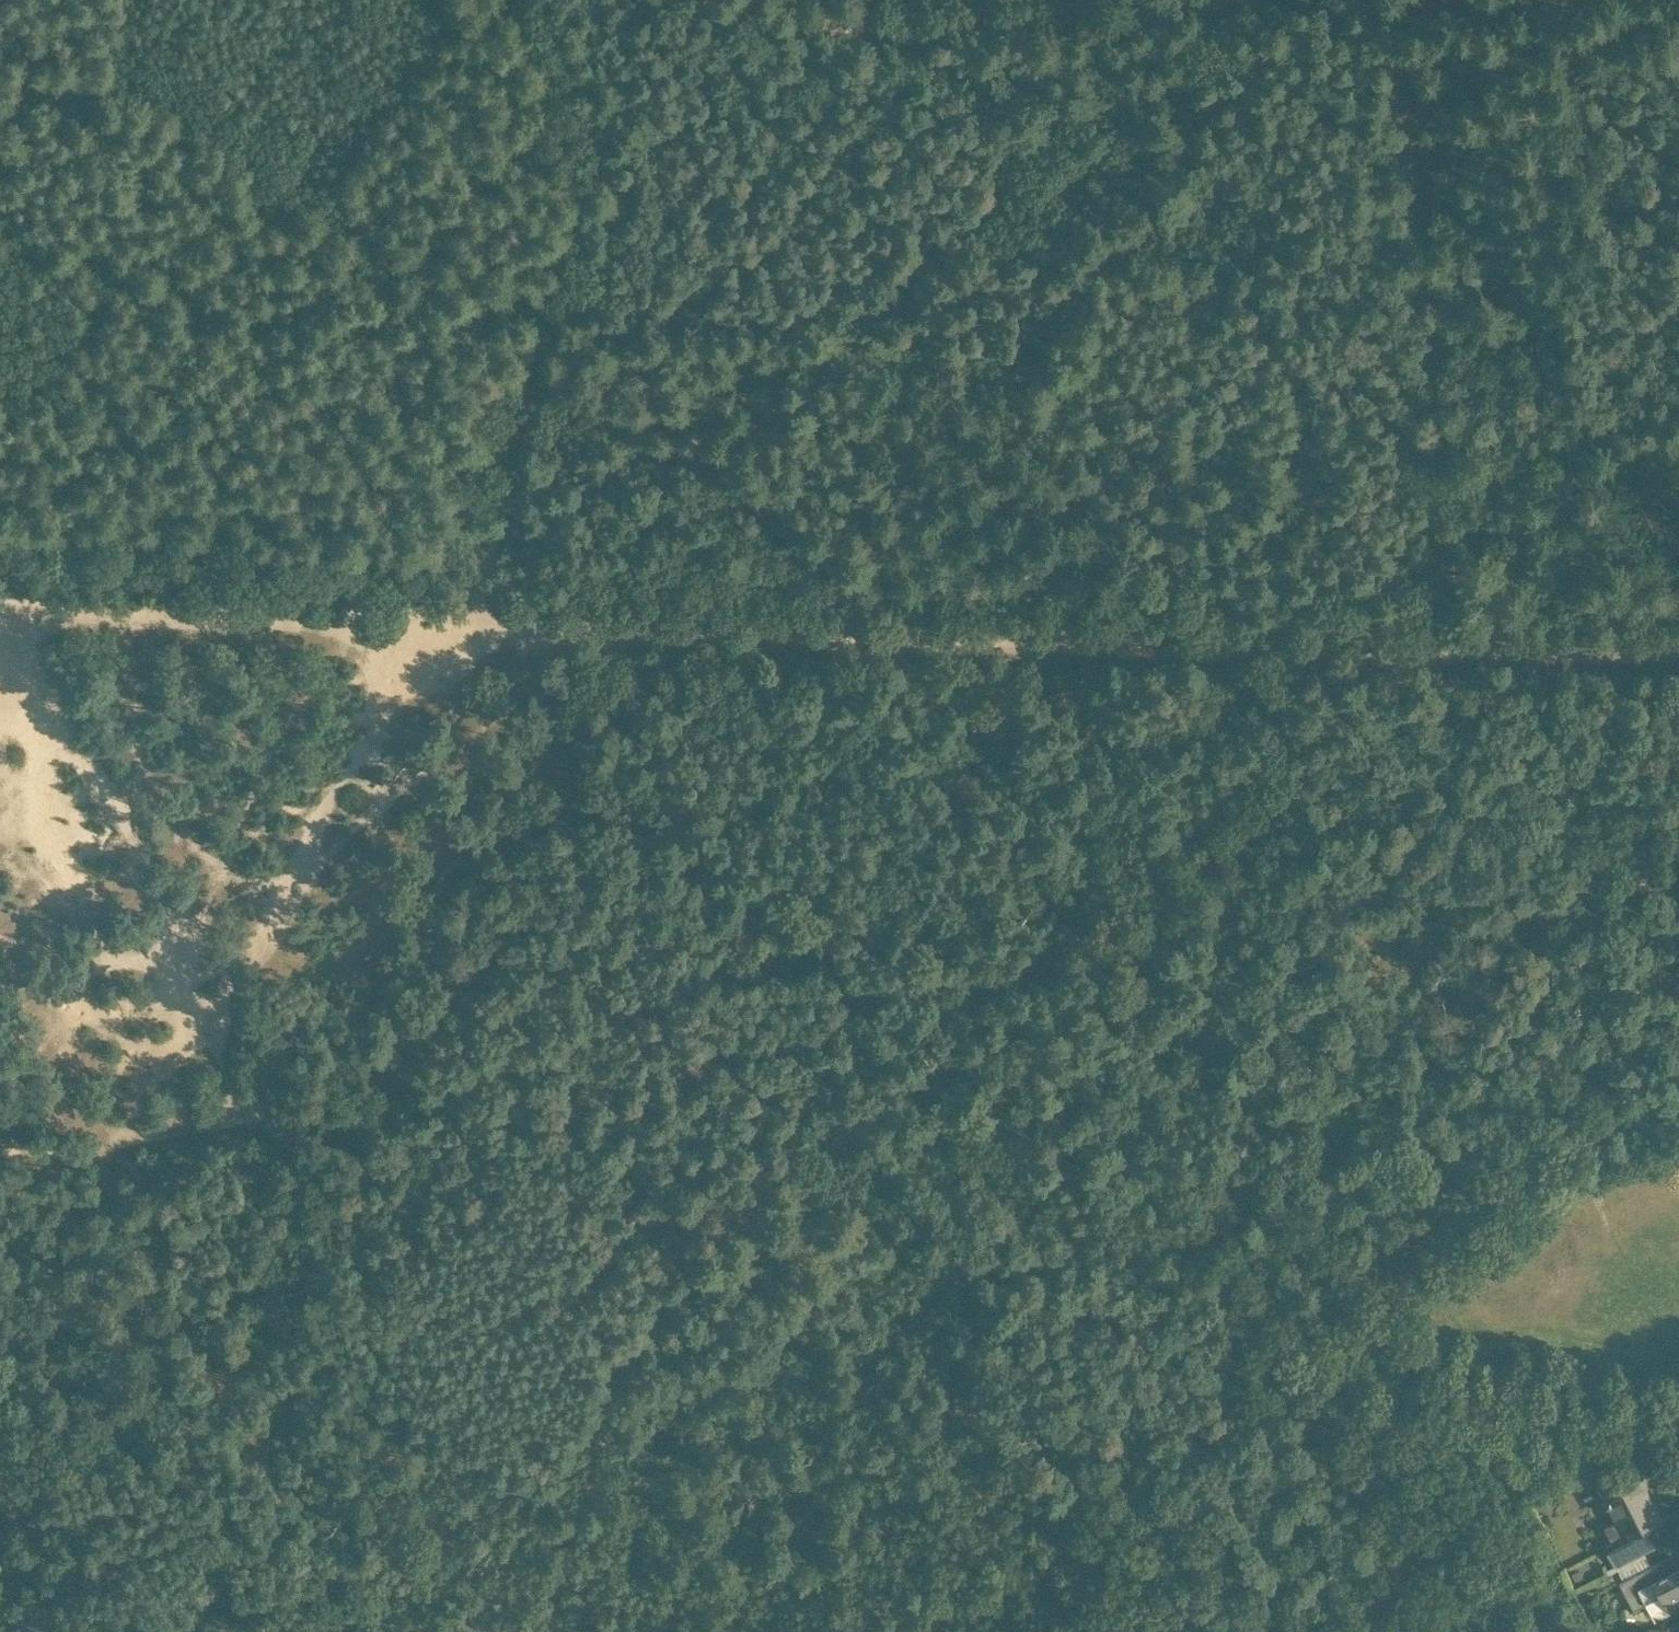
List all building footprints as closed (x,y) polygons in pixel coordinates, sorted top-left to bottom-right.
[(1438,204),(1451,202),(1445,166),(1432,168),(1438,204)] [(1635,1469),(1616,1479),(1602,1486),(1607,1496),(1604,1497),(1608,1505),(1611,1504),(1619,1518),(1605,1525),(1613,1541),(1607,1544),(1609,1549),(1618,1568),(1646,1553),(1645,1550),(1654,1545),(1645,1526),(1660,1518),(1644,1488),(1646,1483),(1640,1472),(1636,1471),(1635,1469)] [(1618,1568),(1624,1578),(1620,1580),(1634,1608),(1646,1602),(1652,1613),(1663,1616),(1671,1613),(1668,1608),(1678,1603),(1678,1566),(1669,1572),(1663,1560),(1678,1552),(1678,1550),(1662,1559),(1651,1564),(1646,1553),(1618,1568)]
